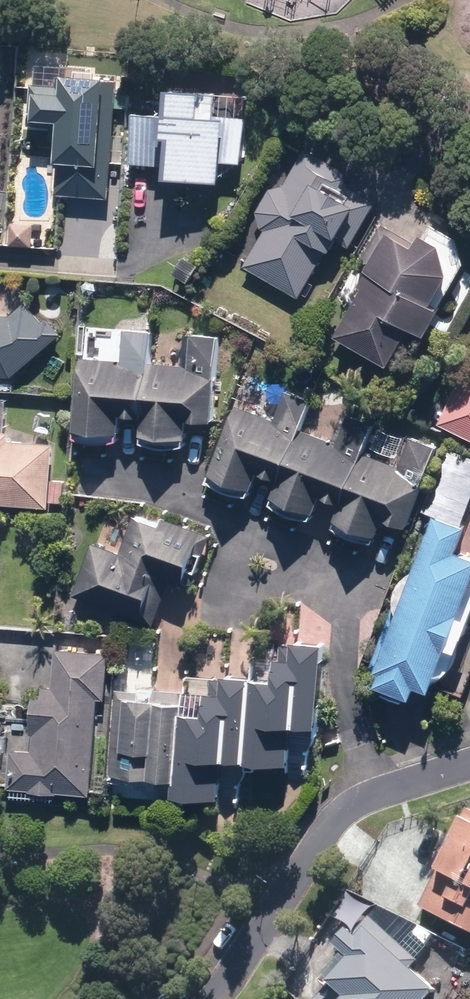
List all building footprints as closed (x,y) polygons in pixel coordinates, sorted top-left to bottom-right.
[(60,193),(111,197),(120,81),(61,76),(60,87),(35,85),(32,124),(55,126),(54,141),(64,141),(60,193)] [(138,112),(134,163),(177,166),(176,175),(226,178),(228,160),(245,162),(248,118),(206,114),(208,90),(178,88),(176,115),(138,112)] [(247,266),(302,297),(330,248),(334,251),(341,239),(351,245),(377,200),(349,184),(344,169),(308,149),(287,185),(272,189),(260,211),(264,228),(268,230),(247,266)] [(340,331),(395,362),(417,325),(430,332),(444,307),(442,306),(467,263),(461,239),(435,224),(423,246),(387,226),(366,264),(375,269),(340,331)] [(14,376),(63,334),(50,318),(45,322),(29,303),(15,315),(0,314),(0,375),(14,376)] [(84,357),(78,428),(123,432),(124,411),(147,413),(145,434),(191,437),(192,418),(214,419),(221,337),(196,335),(194,366),(152,363),(154,332),(129,330),(127,360),(84,357)] [(462,379),(441,423),(469,436),(469,383),(462,379)] [(241,406),(215,473),(256,488),(262,470),(284,478),(277,496),(318,511),(325,493),(347,501),(340,519),(380,534),(386,516),(409,525),(438,448),(414,438),(403,468),(365,454),(376,424),(350,415),(340,442),(303,429),(314,401),(288,392),(278,420),(241,406)] [(49,506),(54,446),(11,442),(11,434),(0,433),(0,503),(49,506)] [(96,545),(77,595),(156,624),(174,575),(195,583),(213,536),(167,518),(164,525),(137,515),(123,555),(96,545)] [(438,687),(469,601),(469,551),(462,548),(469,528),(469,527),(441,517),(422,569),(412,574),(404,586),(399,599),(375,664),(390,669),(386,680),(420,692),(424,682),(438,687)] [(286,680),(259,678),(254,755),(293,758),(296,718),(322,720),(328,644),(303,642),(302,646),(288,644),(286,680)] [(109,698),(112,653),(60,649),(57,686),(46,685),(45,697),(39,696),(36,750),(15,749),(12,788),(94,794),(101,697),(109,698)] [(216,714),(190,713),(184,790),(223,793),(226,750),(250,752),(255,678),(231,676),(231,679),(218,678),(216,714)] [(144,692),(120,690),(113,772),(156,776),(157,774),(181,776),(188,693),(144,689),(144,692)] [(467,818),(463,817),(439,865),(443,867),(424,906),(469,928),(469,811),(467,818)] [(318,998),(426,998),(439,985),(415,964),(420,958),(373,917),(360,931),(353,925),(340,940),(350,949),(324,978),(331,984),(318,998)]
